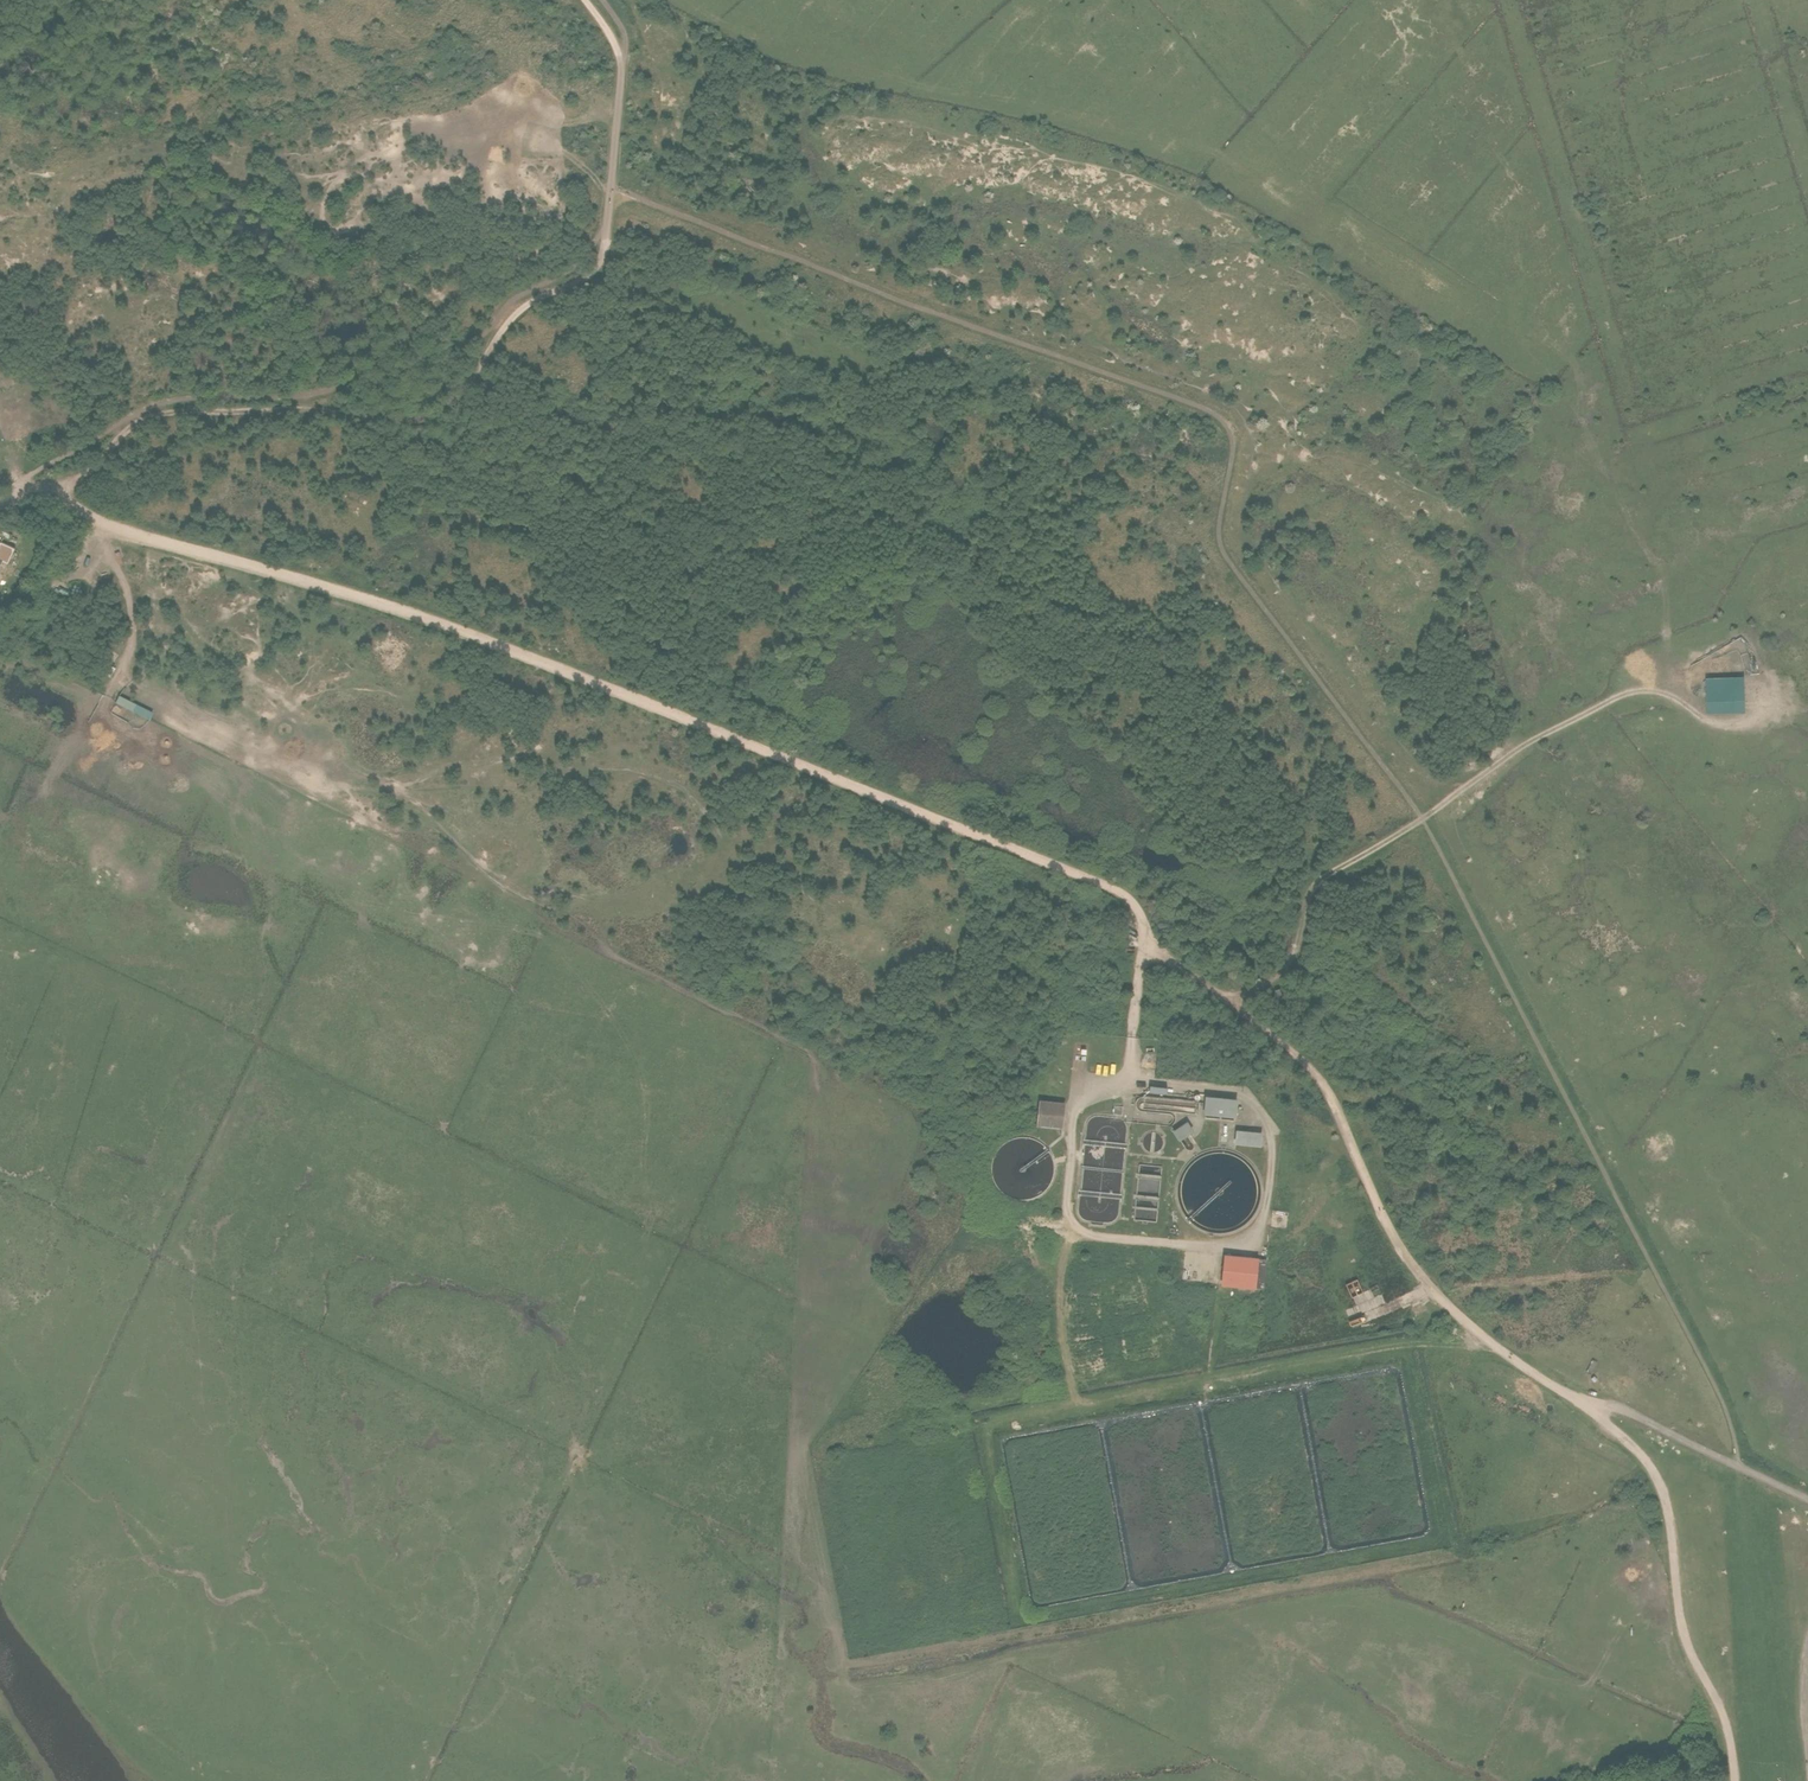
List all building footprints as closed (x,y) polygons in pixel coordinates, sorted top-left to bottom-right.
[(3,560),(12,565),(20,550),(2,541),(0,544),(0,567),(3,560)] [(1750,715),(1748,672),(1707,674),(1709,716),(1750,715)] [(149,719),(153,711),(119,694),(115,702),(149,719)] [(1236,1106),(1204,1103),(1203,1122),(1234,1125),(1236,1106)] [(1064,1109),(1038,1107),(1035,1133),(1061,1135),(1064,1109)] [(1186,1127),(1171,1136),(1177,1146),(1193,1137),(1186,1127)] [(1261,1138),(1234,1136),(1233,1149),(1260,1152),(1261,1138)] [(1257,1263),(1222,1259),(1220,1291),(1253,1293),(1257,1263)]
